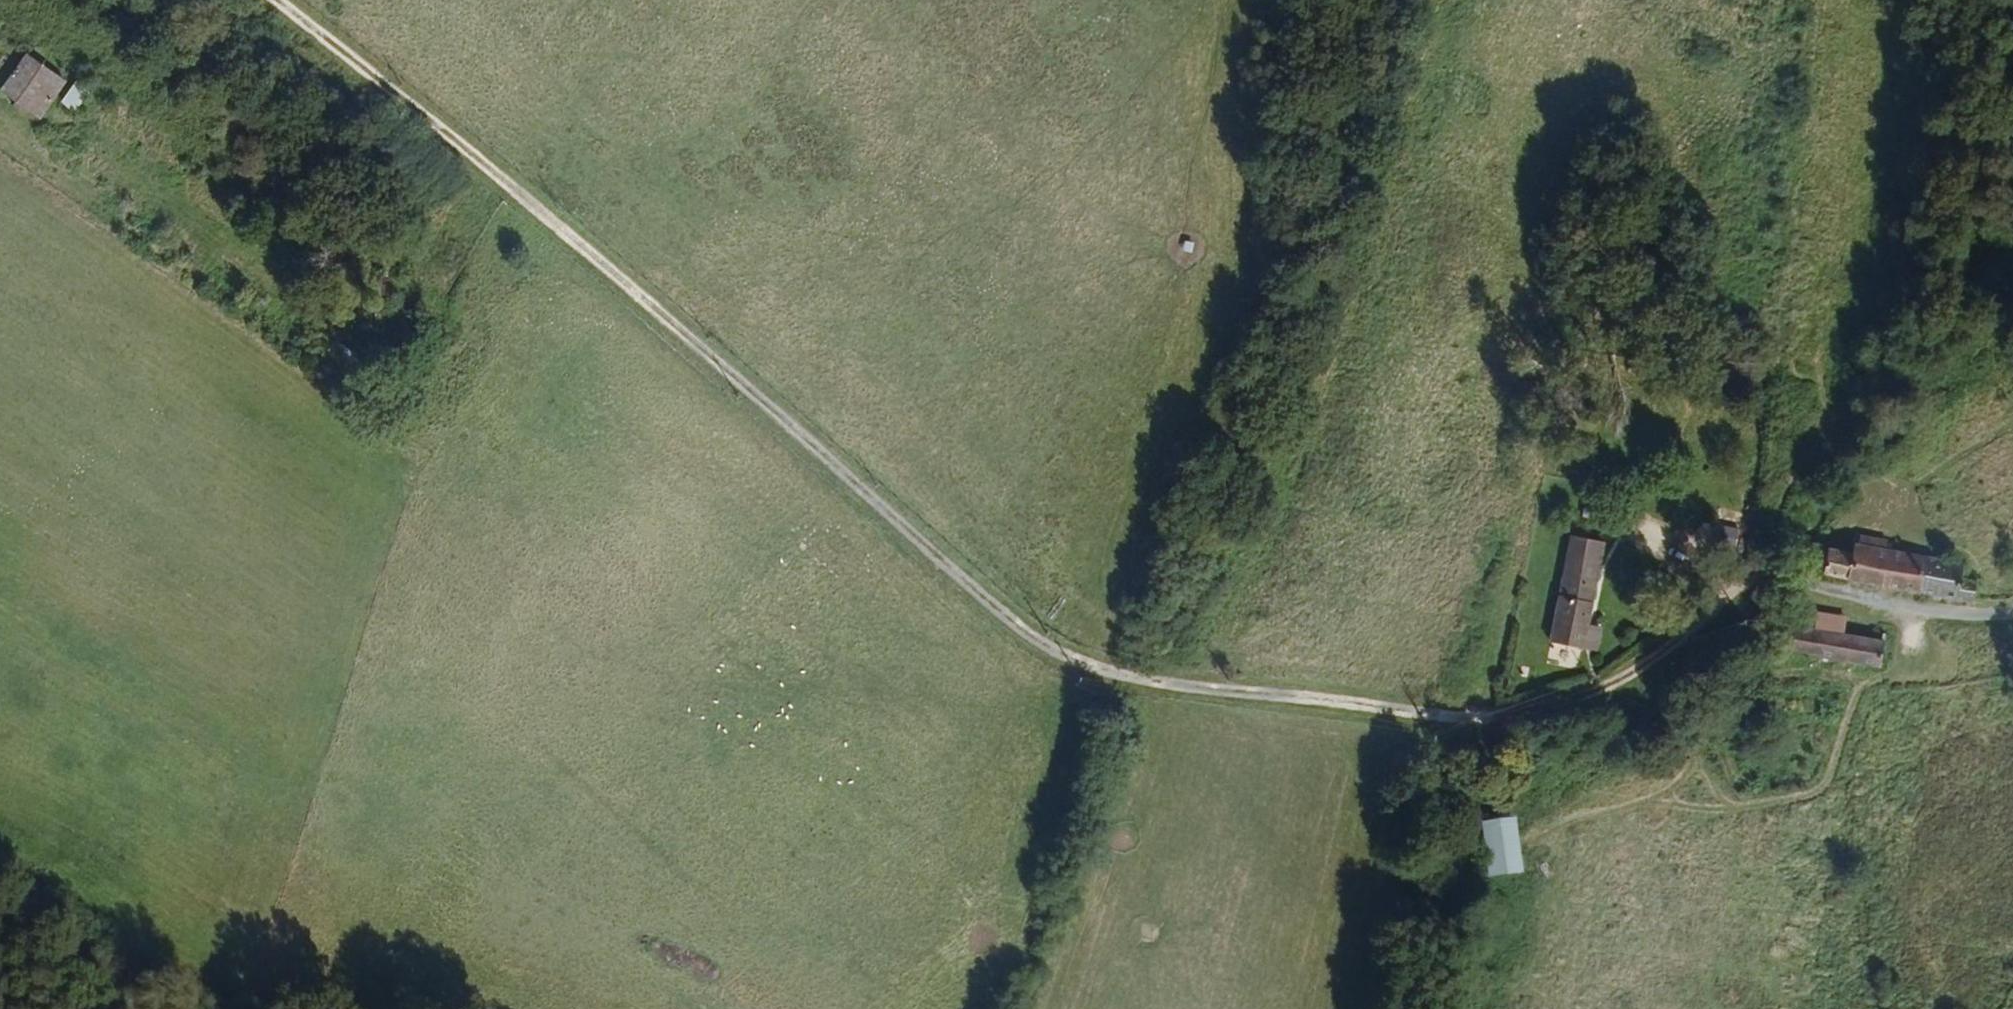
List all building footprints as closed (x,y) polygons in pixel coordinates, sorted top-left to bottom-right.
[(42,118),(67,81),(29,55),(4,91),(42,118)] [(62,104),(76,112),(91,90),(79,82),(62,104)] [(1826,567),(1979,596),(1983,577),(1968,574),(1971,559),(1853,536),(1851,550),(1830,546),(1826,567)] [(1590,618),(1602,544),(1571,538),(1555,644),(1590,650),(1595,619),(1590,618)] [(1814,625),(1841,628),(1844,608),(1816,604),(1814,625)] [(1887,634),(1841,628),(1814,625),(1790,621),(1786,650),(1871,661),(1872,657),(1884,658),(1887,634)] [(1512,816),(1485,819),(1492,871),(1519,867),(1512,816)]
